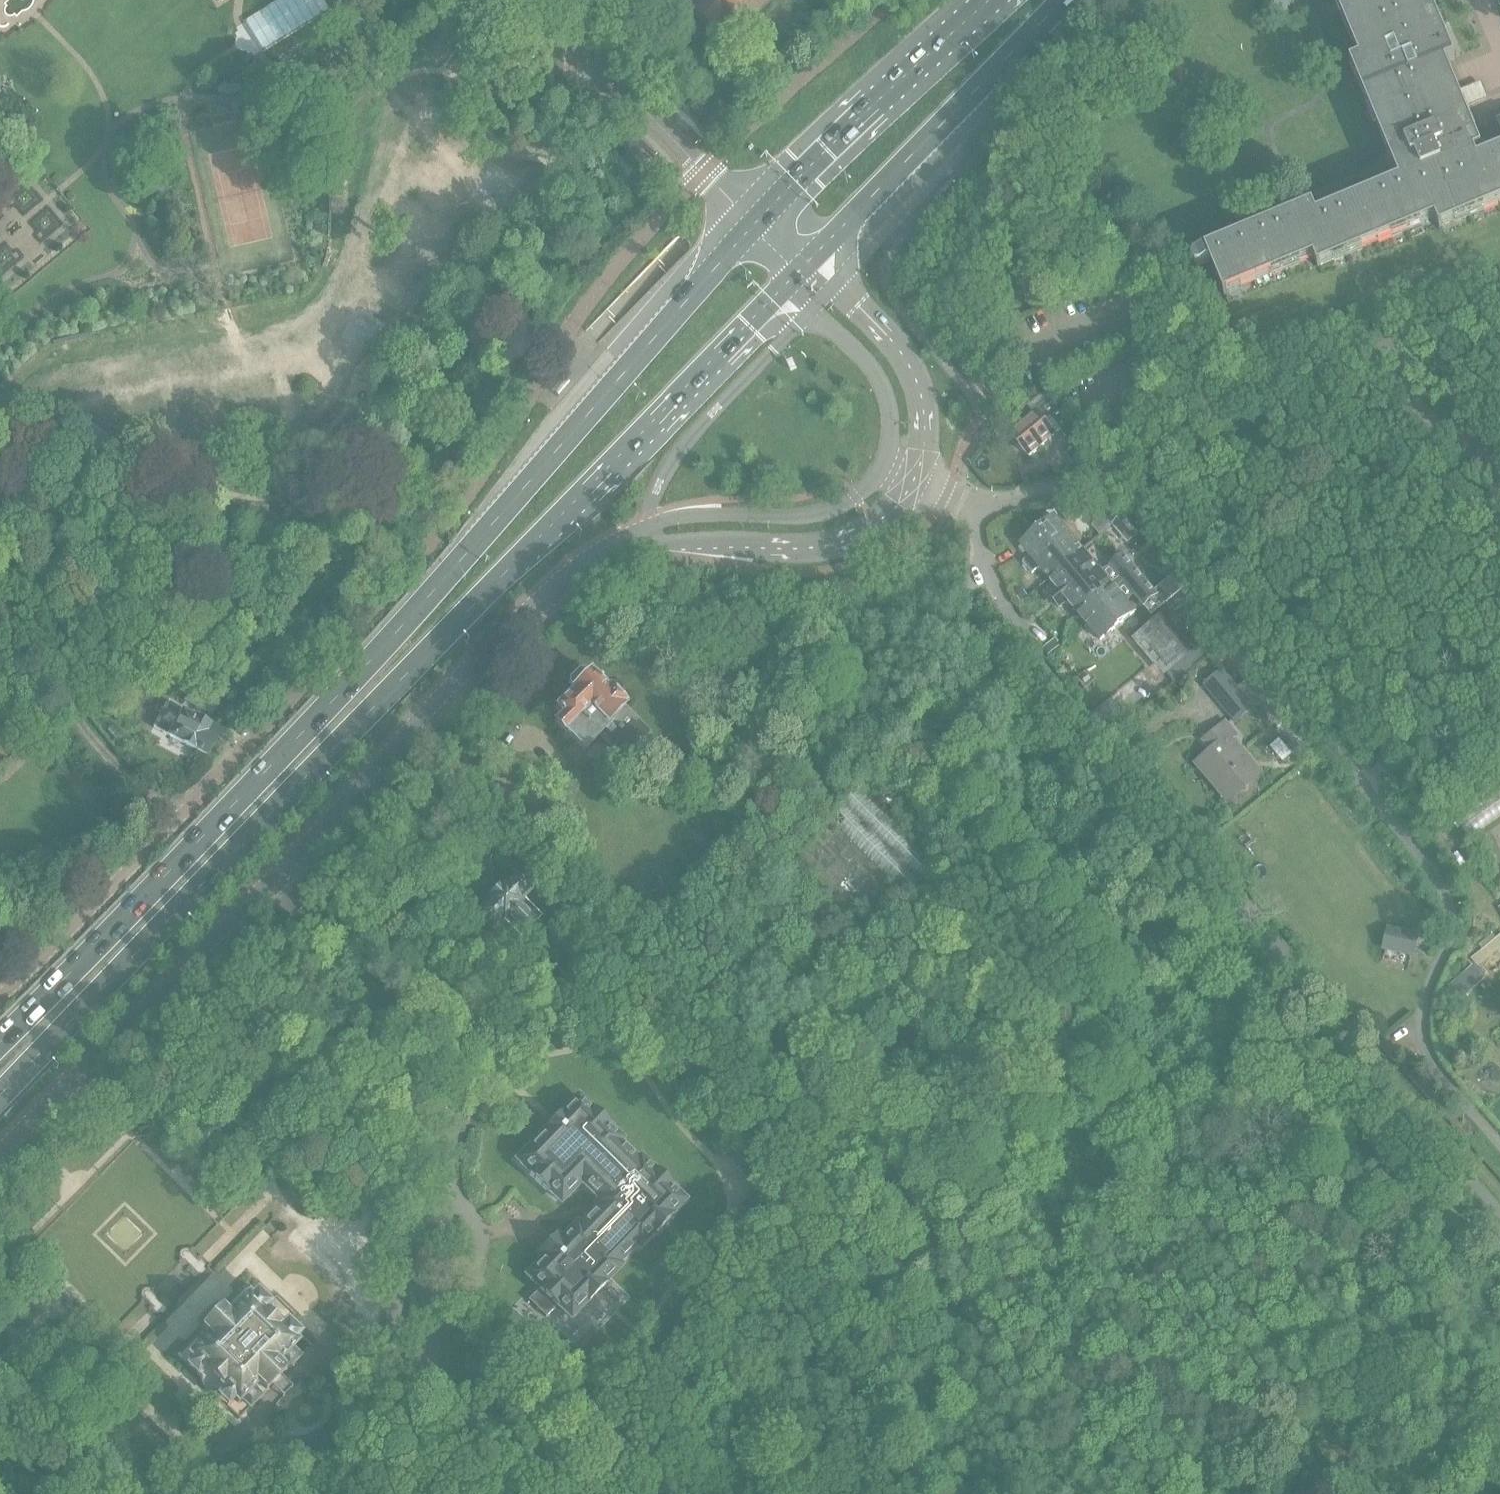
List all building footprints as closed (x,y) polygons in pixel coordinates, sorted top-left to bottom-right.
[(1193,261),(1194,265),(1197,267),(1199,267),(1201,267),(1214,262),(1227,292),(1313,256),(1317,266),(1434,217),(1440,227),(1442,226),(1499,202),(1499,139),(1480,147),(1464,110),(1457,93),(1446,67),(1444,63),(1454,59),(1442,32),(1428,0),(1337,0),(1362,60),(1352,64),(1377,125),(1381,123),(1403,180),(1328,211),(1324,203),(1314,207),(1314,205),(1196,255),(1194,257),(1193,260),(1193,261)] [(1013,436),(1031,458),(1055,438),(1037,416),(1013,436)] [(1095,505),(1111,523),(1120,515),(1105,497),(1095,505)] [(1054,517),(1021,545),(1030,556),(1023,562),(1033,574),(1040,568),(1057,588),(1048,596),(1060,610),(1069,602),(1102,640),(1135,612),(1125,601),(1134,593),(1122,578),(1112,586),(1083,552),(1093,544),(1080,529),(1071,537),(1054,517)] [(1125,557),(1113,567),(1122,578),(1134,593),(1145,606),(1157,596),(1125,557)] [(1202,642),(1198,645),(1172,614),(1151,631),(1144,623),(1134,631),(1141,640),(1140,641),(1167,673),(1174,683),(1192,668),(1195,671),(1213,656),(1202,642)] [(1052,643),(1045,649),(1049,654),(1056,648),(1052,643)] [(568,744),(573,740),(585,753),(600,737),(612,749),(622,740),(633,751),(651,734),(639,723),(640,722),(625,708),(626,707),(608,690),(591,673),(589,676),(584,671),(580,671),(571,680),(571,685),(575,689),(573,692),(556,710),(562,716),(555,723),(564,732),(560,736),(568,744)] [(1237,724),(1255,709),(1223,671),(1205,685),(1237,724)] [(218,708),(189,692),(184,702),(213,718),(218,708)] [(154,727),(207,757),(220,733),(202,723),(202,724),(167,704),(154,727)] [(1229,800),(1260,774),(1232,740),(1235,737),(1227,727),(1208,743),(1216,752),(1200,765),(1229,800)] [(823,814),(782,854),(875,948),(915,908),(922,915),(952,885),(940,873),(962,851),(911,799),(916,794),(880,757),(852,784),(860,792),(830,821),(823,814)] [(532,891),(516,875),(507,884),(505,882),(484,902),(486,905),(477,914),(493,929),(502,920),(521,939),(542,918),(523,899),(532,891)] [(1382,952),(1415,959),(1420,935),(1387,927),(1382,952)] [(1469,960),(1475,967),(1499,947),(1499,936),(1469,960)] [(1441,1020),(1461,1002),(1452,992),(1436,1006),(1441,1020)] [(596,1200),(591,1205),(594,1208),(580,1222),(577,1219),(562,1235),(557,1231),(554,1235),(555,1236),(538,1253),(537,1252),(534,1256),(538,1260),(522,1276),(538,1291),(539,1290),(557,1307),(555,1308),(571,1323),(590,1304),(589,1302),(606,1285),(607,1286),(626,1267),(623,1264),(637,1250),(640,1253),(656,1235),(655,1234),(672,1217),(673,1218),(690,1201),(674,1186),(673,1187),(656,1170),(657,1169),(641,1153),(638,1156),(624,1143),(627,1140),(611,1125),(610,1126),(593,1109),(594,1108),(578,1093),(560,1112),(561,1113),(544,1130),(543,1129),(513,1160),(528,1175),(529,1174),(547,1191),(546,1192),(561,1208),(582,1187),(596,1200)] [(293,1341),(300,1335),(288,1323),(293,1318),(277,1301),(272,1306),(258,1292),(252,1298),(250,1296),(232,1314),(224,1307),(220,1310),(212,1310),(204,1318),(204,1326),(201,1329),(209,1337),(190,1355),(195,1359),(194,1360),(204,1370),(197,1376),(201,1380),(201,1383),(201,1385),(203,1388),(206,1391),(207,1392),(210,1393),(215,1393),(219,1397),(225,1391),(237,1403),(242,1398),(250,1407),(271,1387),(272,1388),(272,1387),(280,1395),(290,1385),(282,1378),(281,1377),(302,1356),(292,1346),(295,1343),(293,1341)]
